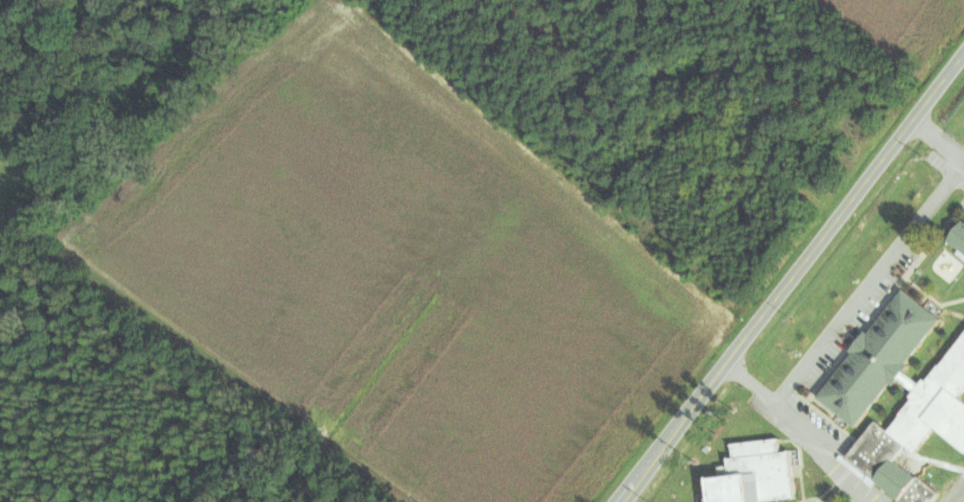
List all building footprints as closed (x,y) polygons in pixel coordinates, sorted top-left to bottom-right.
[(949,241),(963,252),(963,221),(949,241)] [(819,398),(856,427),(940,319),(903,290),(819,398)] [(903,501),(930,501),(938,492),(897,461),(907,447),(915,454),(936,428),(963,450),(963,401),(958,396),(963,388),(963,331),(889,429),(876,419),(846,457),(903,501)] [(712,501),(776,501),(799,499),(793,449),(780,451),(779,437),(732,443),(734,458),(728,459),(729,465),(717,467),(718,477),(709,478),(712,501)]
